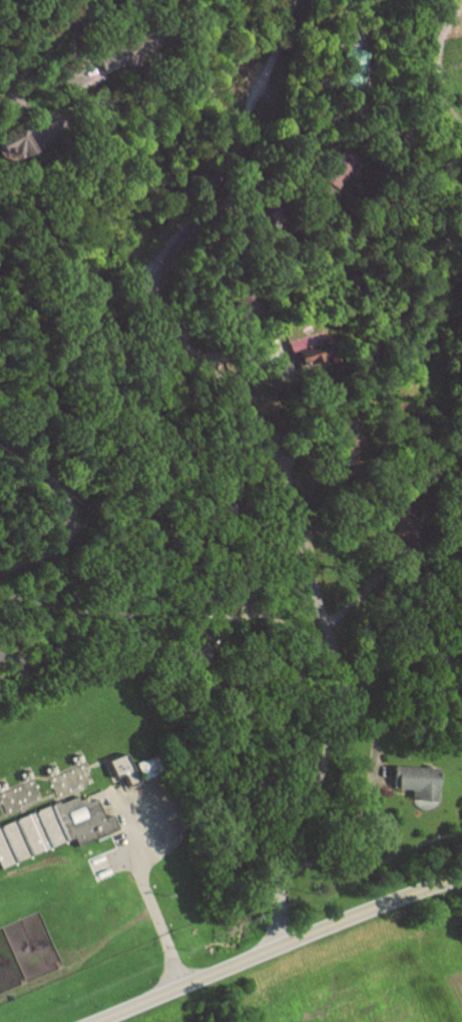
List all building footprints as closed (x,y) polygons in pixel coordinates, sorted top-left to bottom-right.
[(341,79),(360,85),(369,55),(350,49),(341,79)] [(3,152),(9,149),(13,156),(20,152),(23,158),(34,151),(34,150),(45,143),(41,135),(43,134),(36,121),(0,143),(0,148),(3,152)] [(339,189),(361,159),(343,145),(320,175),(339,189)] [(290,343),(294,354),(300,352),(305,368),(334,358),(325,331),(290,343)] [(109,765),(117,782),(123,779),(128,791),(140,787),(127,758),(109,765)] [(137,762),(142,780),(160,775),(156,758),(137,762)] [(402,789),(414,790),(414,800),(441,801),(442,768),(398,767),(397,780),(402,780),(402,789)] [(2,868),(70,840),(75,852),(120,833),(114,817),(106,821),(98,802),(91,805),(89,800),(81,803),(79,798),(0,831),(0,863),(2,868)]
